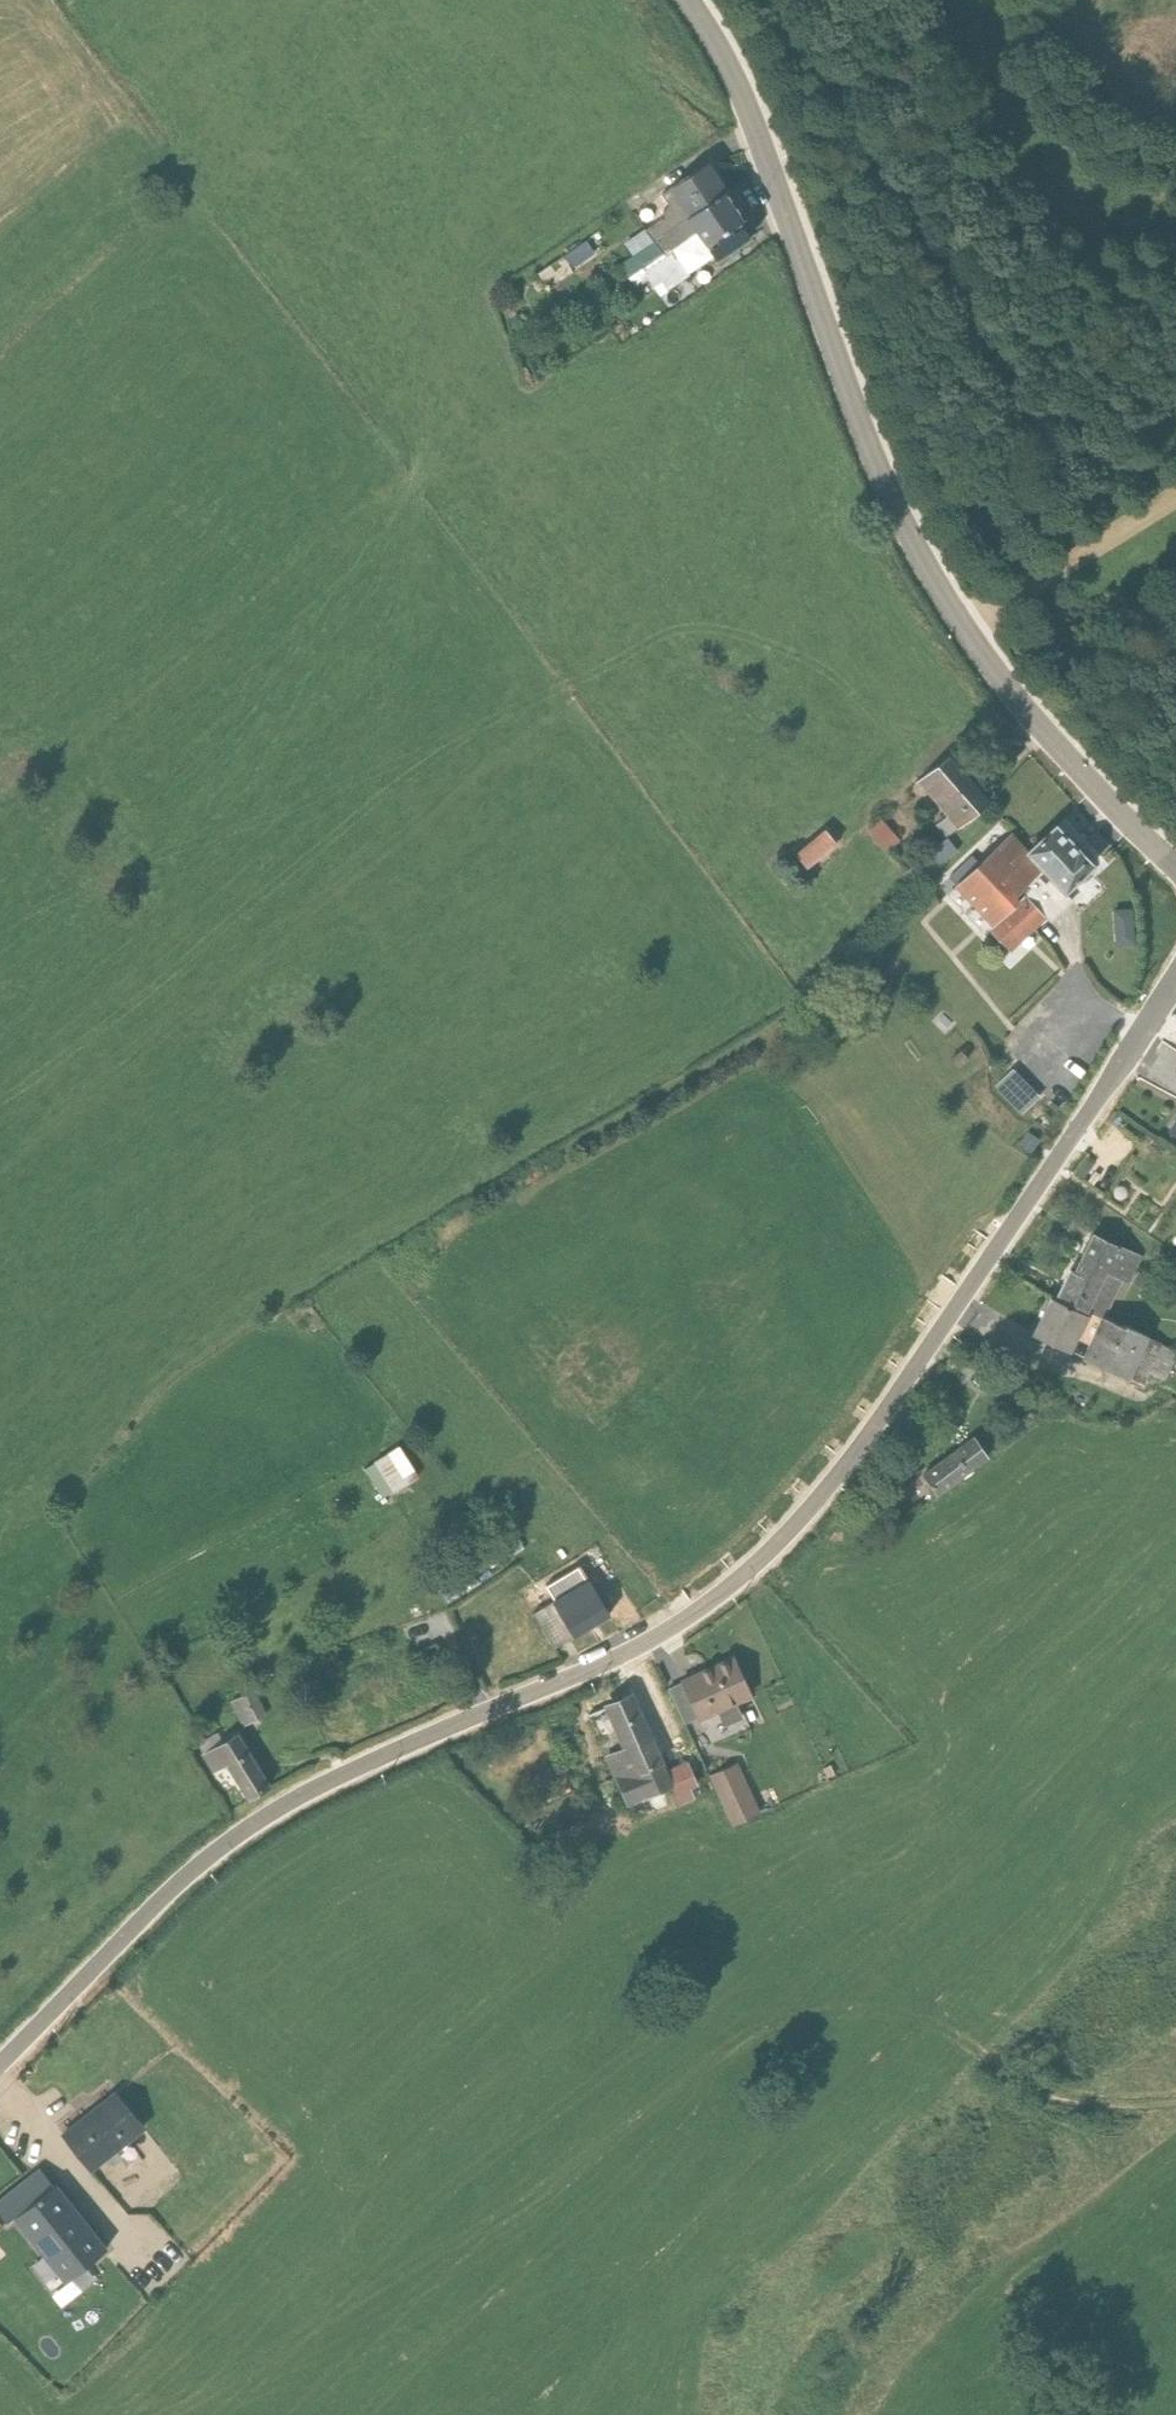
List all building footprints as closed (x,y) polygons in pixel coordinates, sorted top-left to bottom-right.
[(632,256),(724,192),(705,164),(660,195),(669,207),(661,212),(665,218),(645,231),(643,229),(623,243),(632,256)] [(724,192),(632,256),(617,267),(626,280),(641,270),(659,296),(687,277),(671,252),(665,256),(663,254),(694,232),(704,247),(705,246),(717,263),(750,240),(739,223),(743,219),(724,192)] [(693,234),(671,250),(688,274),(711,258),(693,234)] [(589,238),(536,275),(548,291),(573,273),(601,254),(589,238)] [(1014,735),(995,750),(1002,760),(1022,745),(1014,735)] [(945,838),(905,871),(915,885),(957,851),(947,839),(988,805),(948,757),(917,782),(946,817),(935,826),(945,838)] [(880,819),(867,830),(887,852),(900,841),(880,819)] [(1050,878),(1064,892),(1079,878),(1084,880),(1090,875),(1089,869),(1092,866),(1089,863),(1091,857),(1085,851),(1079,852),(1055,826),(1030,850),(1011,831),(976,866),(969,858),(948,879),(955,886),(946,895),(962,912),(970,905),(974,908),(966,916),(982,933),(987,929),(1008,951),(1044,917),(1043,915),(1048,911),(1025,886),(1036,875),(1044,884),(1050,878)] [(824,830),(794,854),(806,868),(836,844),(824,830)] [(1116,904),(1118,942),(1138,941),(1136,904),(1116,904)] [(1026,1131),(1017,1144),(1029,1153),(1038,1139),(1026,1131)] [(1054,1299),(1085,1315),(1087,1310),(1105,1273),(1120,1279),(1128,1283),(1128,1281),(1142,1287),(1147,1277),(1135,1269),(1140,1256),(1093,1233),(1074,1272),(1069,1270),(1054,1299)] [(1105,1273),(1087,1310),(1099,1315),(1120,1279),(1105,1273)] [(1085,1315),(1054,1299),(1050,1297),(1033,1333),(1061,1347),(1070,1352),(1087,1316),(1085,1315)] [(1099,1315),(1080,1357),(1143,1384),(1148,1372),(1163,1379),(1175,1351),(1175,1350),(1123,1324),(1123,1325),(1099,1315)] [(941,1463),(922,1476),(937,1496),(988,1457),(974,1438),(941,1463)] [(374,1464),(364,1470),(383,1499),(392,1493),(393,1494),(418,1478),(399,1447),(373,1463),(374,1464)] [(576,1586),(533,1614),(554,1648),(609,1614),(577,1563),(566,1570),(576,1586)] [(680,1681),(697,1718),(698,1721),(717,1712),(723,1725),(741,1717),(735,1704),(751,1696),(733,1657),(680,1681)] [(697,1718),(680,1681),(668,1688),(684,1724),(697,1718)] [(254,1690),(229,1703),(242,1727),(266,1716),(254,1690)] [(624,1746),(604,1755),(603,1756),(626,1806),(666,1788),(674,1806),(694,1798),(690,1787),(697,1784),(686,1759),(663,1768),(631,1696),(606,1707),(608,1710),(624,1746)] [(624,1746),(608,1710),(588,1718),(604,1755),(624,1746)] [(216,1733),(199,1744),(204,1753),(201,1755),(212,1774),(227,1764),(248,1798),(268,1786),(236,1733),(223,1742),(216,1733)] [(736,1761),(708,1774),(731,1825),(759,1812),(736,1761)] [(115,2092),(62,2134),(91,2171),(144,2128),(115,2092)] [(0,2203),(0,2214),(7,2223),(12,2219),(63,2282),(106,2247),(56,2184),(52,2187),(41,2172),(0,2203)]
